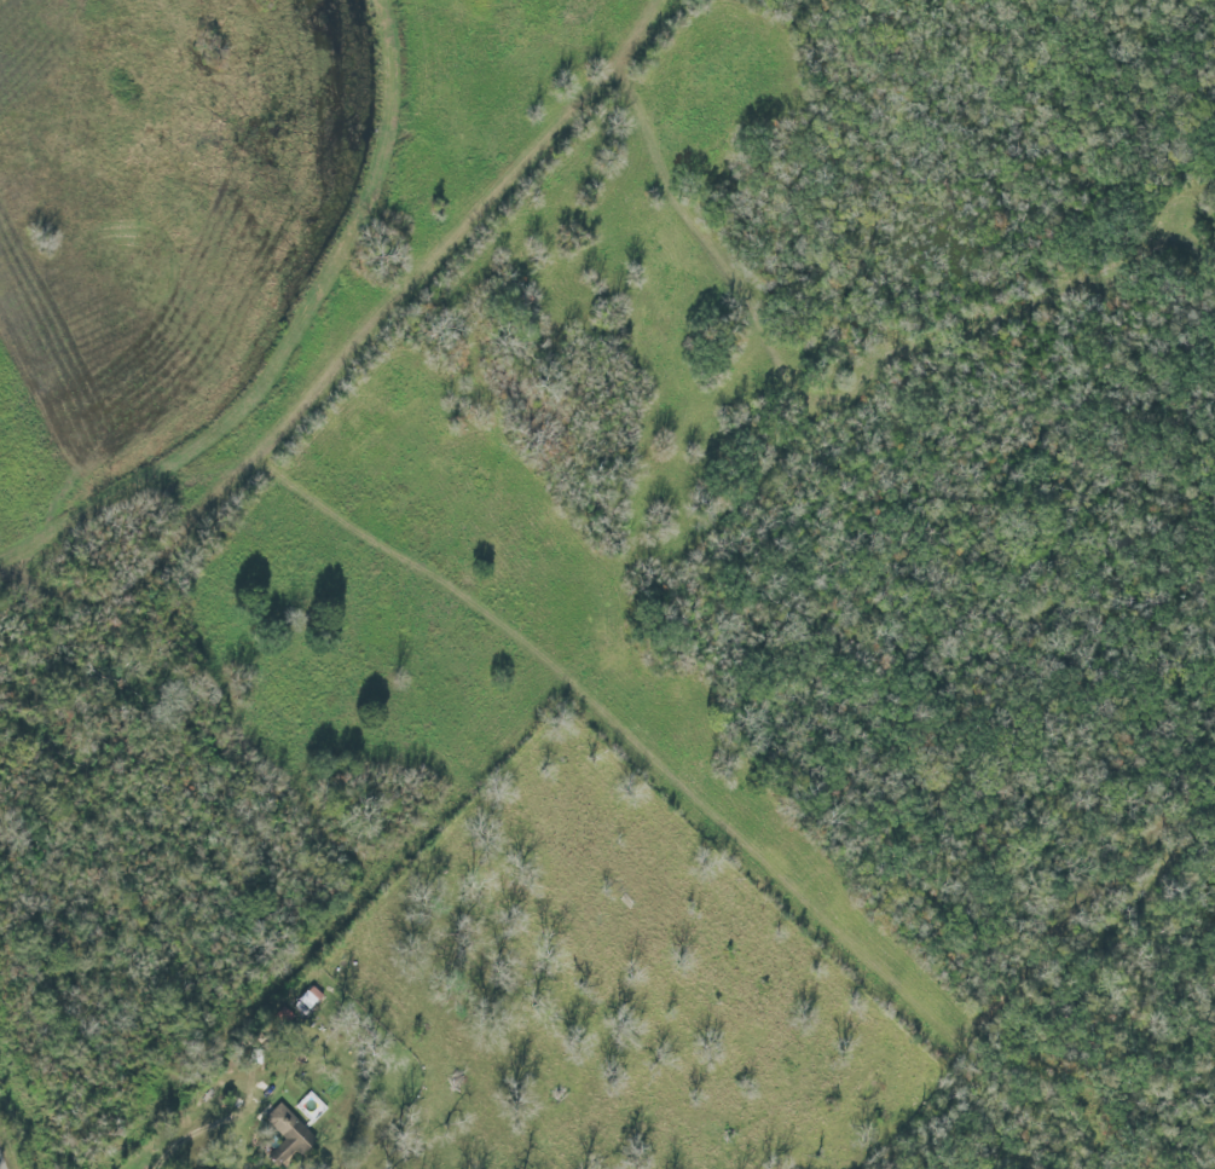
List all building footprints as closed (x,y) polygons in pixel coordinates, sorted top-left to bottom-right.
[(317,999),(306,988),(294,1001),(304,1012),(317,999)] [(274,1105),(257,1122),(278,1143),(265,1157),(277,1168),(284,1168),(311,1142),(274,1105)]
